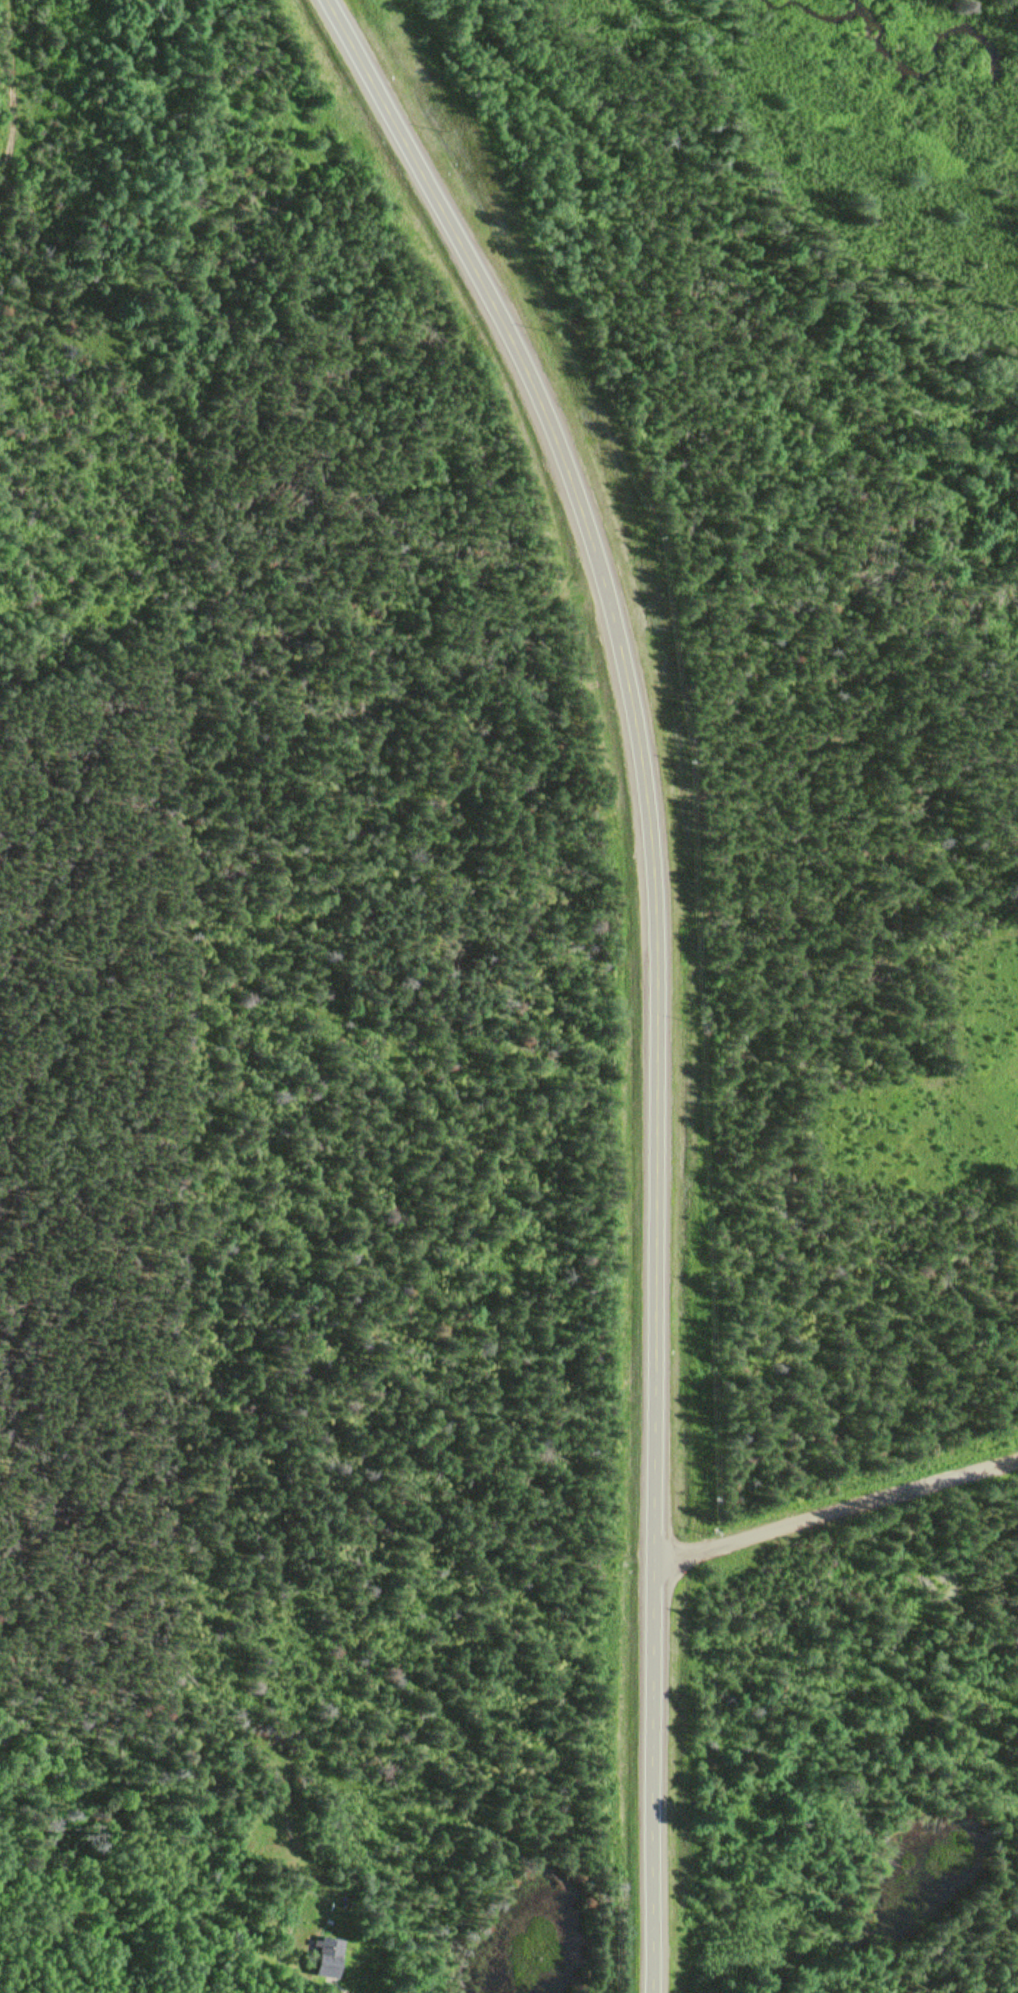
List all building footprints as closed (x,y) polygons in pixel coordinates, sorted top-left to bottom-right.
[(339,1939),(316,1935),(310,1975),(333,1978),(339,1939)]
